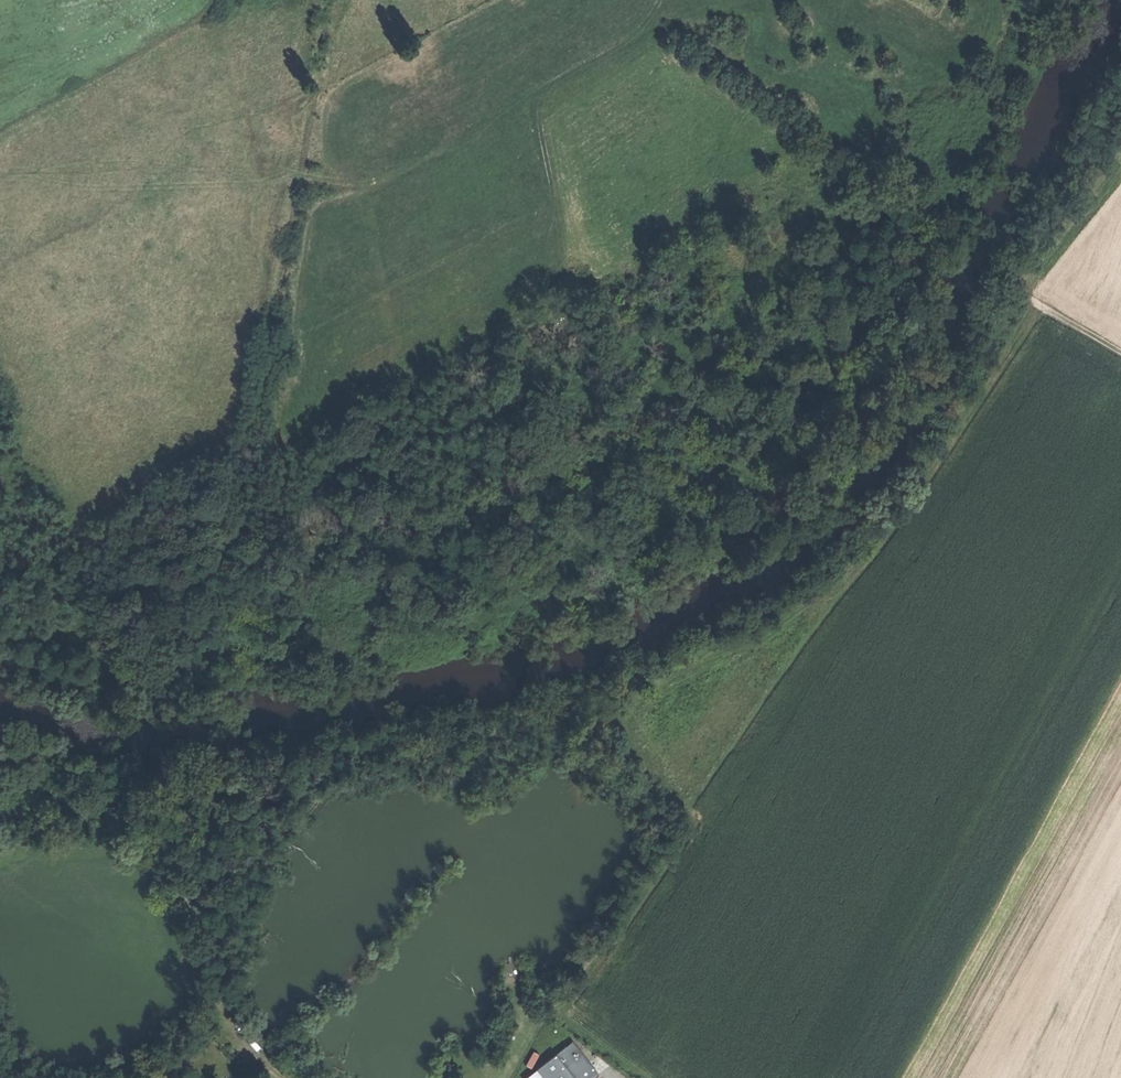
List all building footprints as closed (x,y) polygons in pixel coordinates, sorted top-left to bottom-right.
[(274,361),(284,363),(286,347),(277,346),(274,361)] [(573,1043),(567,1048),(585,1069),(591,1064),(573,1043)] [(585,1069),(567,1048),(538,1072),(544,1077),(593,1077),(585,1069)] [(585,1069),(593,1077),(595,1077),(600,1074),(591,1064),(585,1069)]
